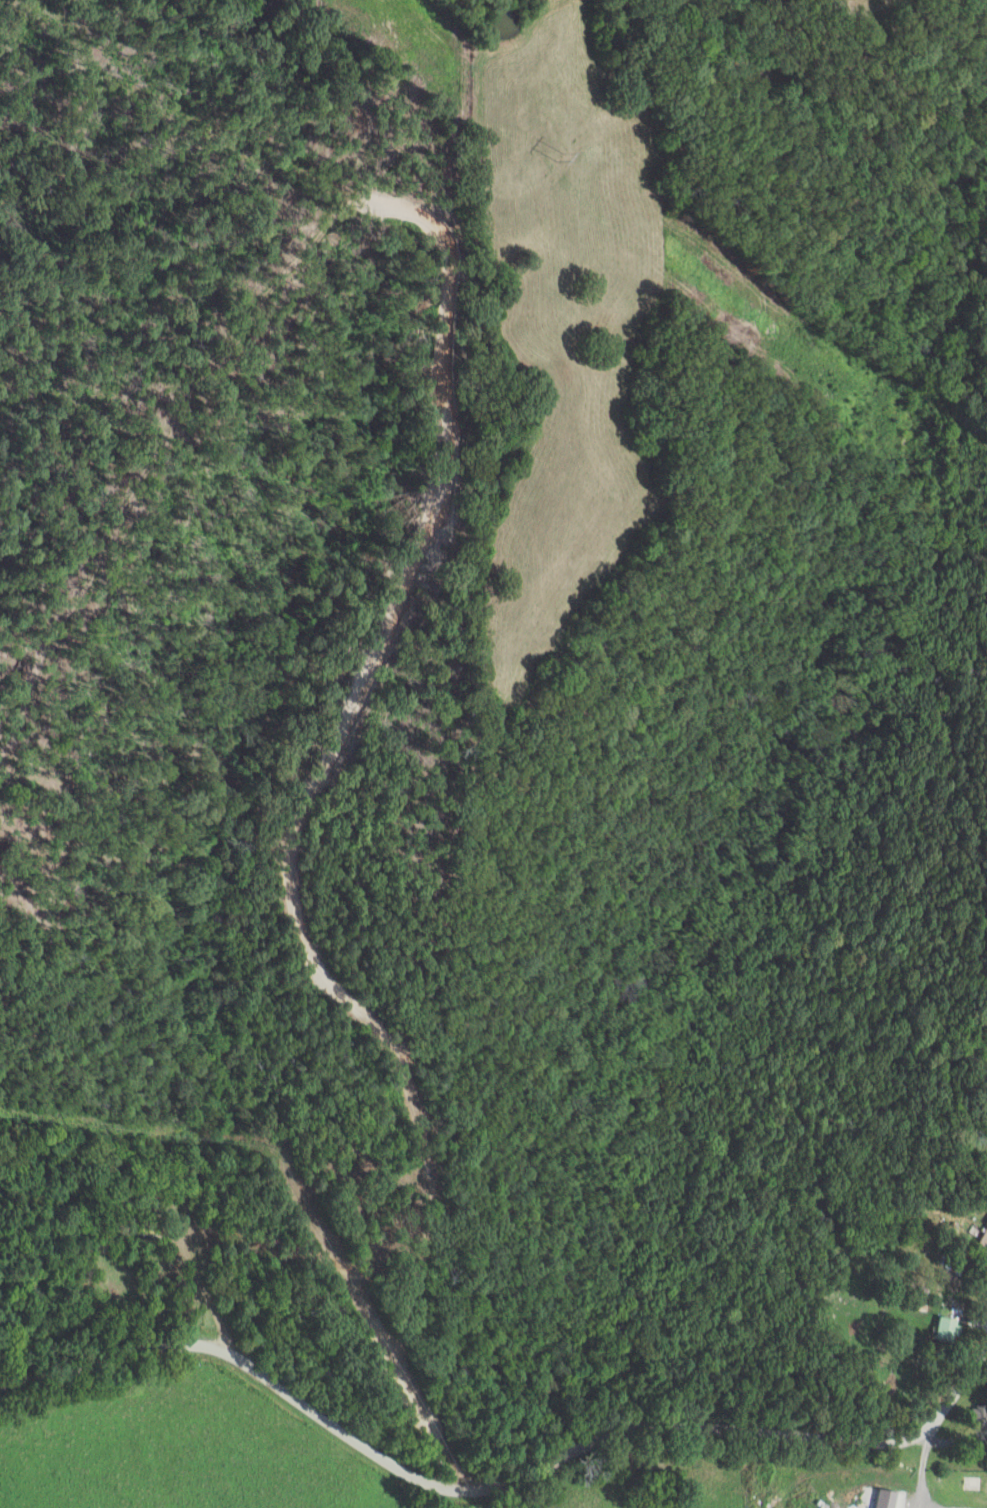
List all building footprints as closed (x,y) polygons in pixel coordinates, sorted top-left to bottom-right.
[(976,1248),(986,1253),(986,1224),(976,1248)] [(957,1342),(961,1322),(940,1318),(936,1338),(957,1342)] [(976,1405),(976,1426),(986,1425),(986,1405),(976,1405)]
